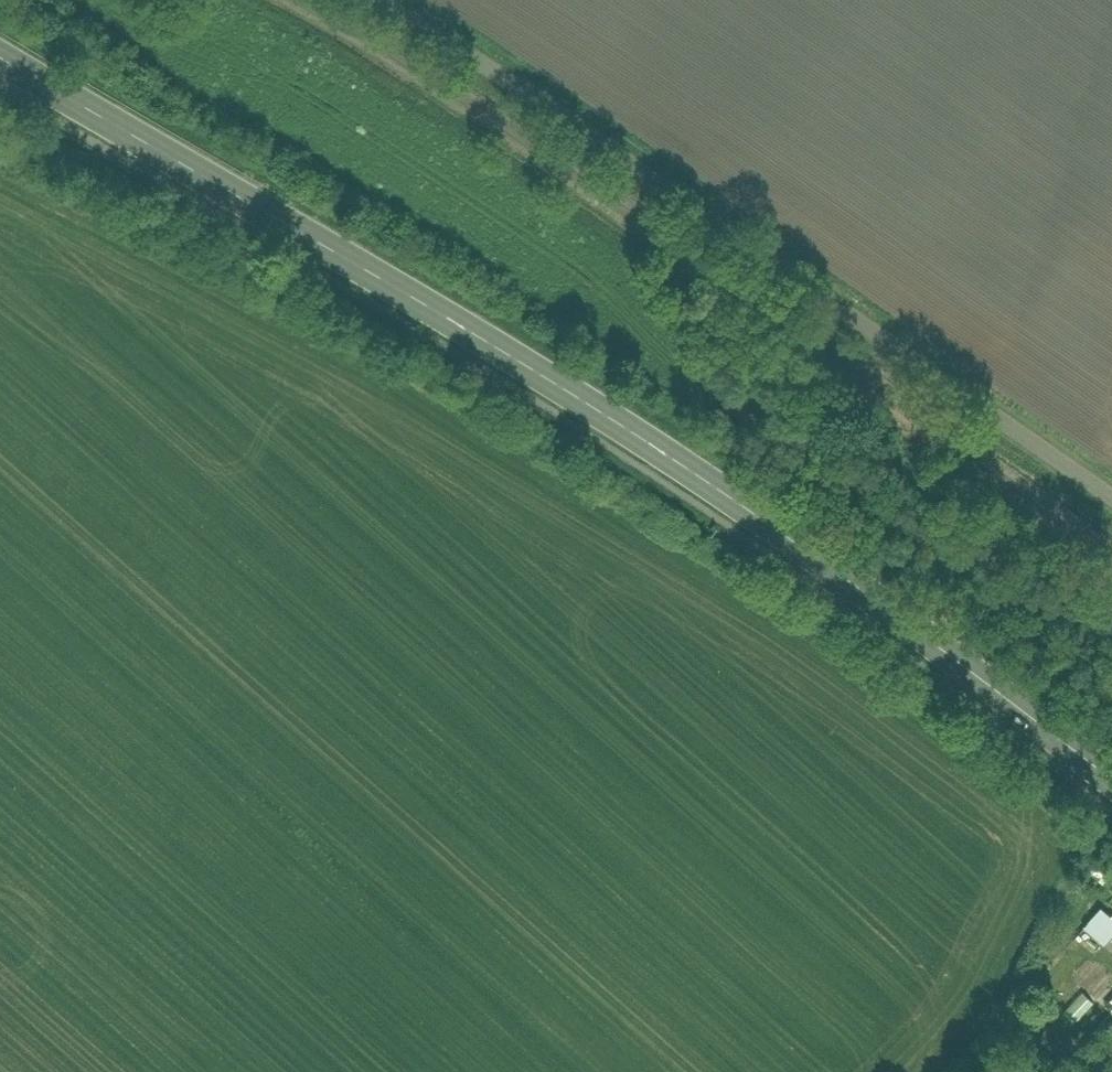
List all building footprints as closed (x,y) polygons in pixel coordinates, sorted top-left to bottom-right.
[(1078,930),(1111,960),(1111,928),(1094,912),(1078,930)]
